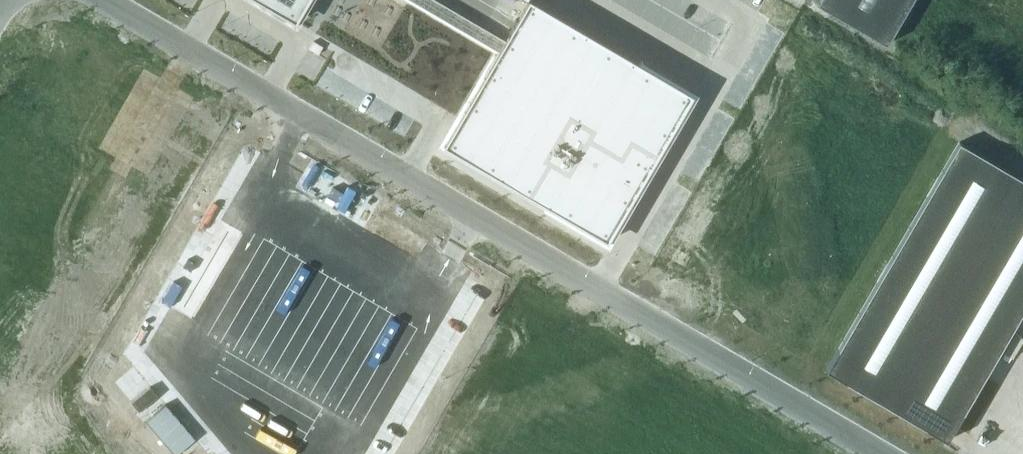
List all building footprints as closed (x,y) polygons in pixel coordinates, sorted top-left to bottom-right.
[(295,22),(296,21),(308,0),(257,0),(295,22)] [(441,150),(609,248),(696,98),(529,0),(501,47),(420,0),(407,0),(498,53),(441,150)] [(816,4),(885,45),(912,0),(819,0),(816,4)] [(449,78),(437,99),(457,110),(469,90),(449,78)] [(947,441),(1022,310),(1022,181),(957,145),(825,370),(947,441)] [(135,369),(116,384),(155,431),(174,415),(135,369)]
